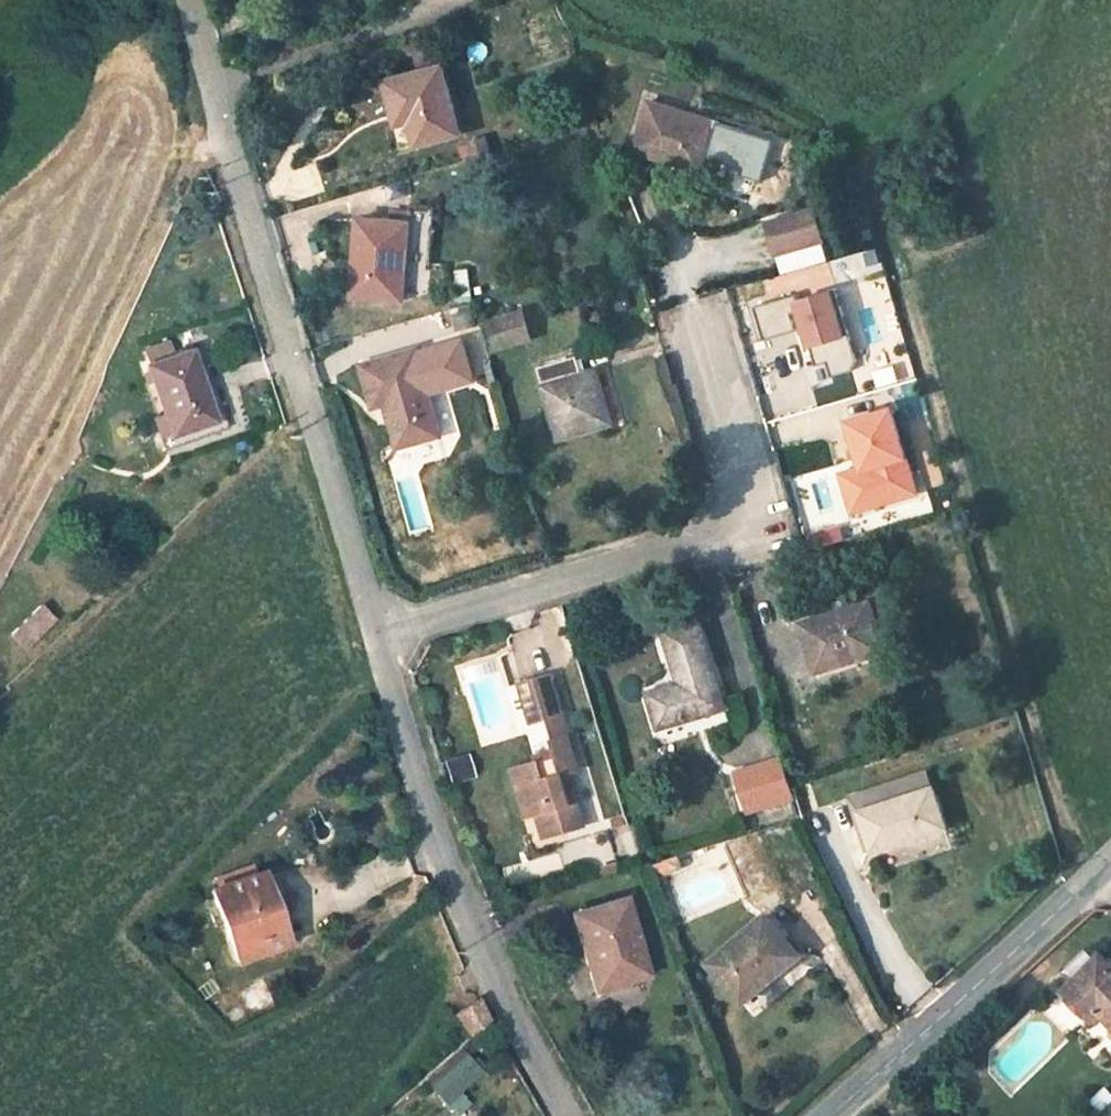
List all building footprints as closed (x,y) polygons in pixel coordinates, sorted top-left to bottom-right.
[(433,28),(412,34),(421,70),(443,64),(433,28)] [(421,70),(386,80),(394,110),(408,106),(411,119),(418,144),(462,132),(443,64),(421,70)] [(717,122),(651,101),(636,149),(702,171),(717,122)] [(408,106),(394,110),(398,123),(411,119),(408,106)] [(487,134),(468,140),(473,156),(492,151),(487,134)] [(815,207),(768,221),(777,250),(824,237),(815,207)] [(411,211),(392,208),(391,221),(410,222),(411,211)] [(391,221),(360,218),(353,295),(403,300),(410,222),(391,221)] [(470,268),(455,269),(459,299),(473,298),(470,268)] [(759,308),(767,339),(806,328),(820,379),(861,368),(839,287),(759,308)] [(470,306),(440,315),(445,333),(475,324),(470,306)] [(523,309),(485,319),(494,350),(532,339),(523,309)] [(462,340),(417,353),(428,392),(473,379),(462,340)] [(167,346),(150,352),(155,365),(172,359),(167,346)] [(416,349),(364,363),(376,404),(394,400),(406,443),(439,434),(428,392),(417,353),(416,349)] [(155,365),(151,366),(166,412),(175,435),(215,420),(196,366),(191,353),(172,359),(155,365)] [(540,365),(539,365),(560,436),(611,420),(596,370),(583,374),(577,354),(540,365)] [(205,363),(196,366),(215,420),(224,418),(205,363)] [(850,515),(922,498),(900,407),(849,419),(861,467),(839,472),(850,515)] [(166,412),(143,421),(156,453),(178,445),(175,435),(166,412)] [(224,418),(215,420),(175,435),(178,445),(228,428),(224,418)] [(869,601),(804,620),(819,669),(854,659),(885,650),(869,601)] [(57,620),(41,604),(11,634),(27,650),(57,620)] [(663,629),(678,681),(649,690),(660,725),(724,707),(698,619),(663,629)] [(885,650),(854,659),(861,680),(892,671),(885,650)] [(551,673),(518,682),(531,723),(546,718),(561,714),(563,713),(551,673)] [(561,714),(546,718),(552,738),(566,734),(561,714)] [(536,761),(512,768),(525,818),(537,815),(544,838),(585,825),(575,789),(568,791),(564,775),(570,773),(581,770),(569,733),(566,734),(552,738),(551,738),(553,748),(555,756),(536,761)] [(553,748),(534,753),(536,761),(555,756),(553,748)] [(443,760),(451,784),(476,776),(469,752),(443,760)] [(780,757),(738,770),(751,812),(793,799),(780,757)] [(570,773),(564,775),(568,791),(575,789),(570,773)] [(935,788),(862,812),(876,851),(948,828),(935,788)] [(676,855),(642,866),(652,890),(664,885),(660,876),(681,868),(676,855)] [(258,875),(255,864),(214,877),(218,888),(258,875)] [(218,888),(211,890),(239,962),(284,946),(258,875),(218,888)] [(624,900),(575,915),(598,991),(647,977),(624,900)] [(802,956),(768,915),(710,964),(744,1004),(802,956)] [(1065,991),(1094,1021),(1102,1013),(1110,1023),(1110,965),(1101,955),(1065,991)] [(479,1000),(454,1015),(470,1039),(489,1021),(479,1000)] [(473,1104),(462,1092),(485,1073),(468,1054),(429,1087),(453,1115),(459,1115),(473,1104)]
